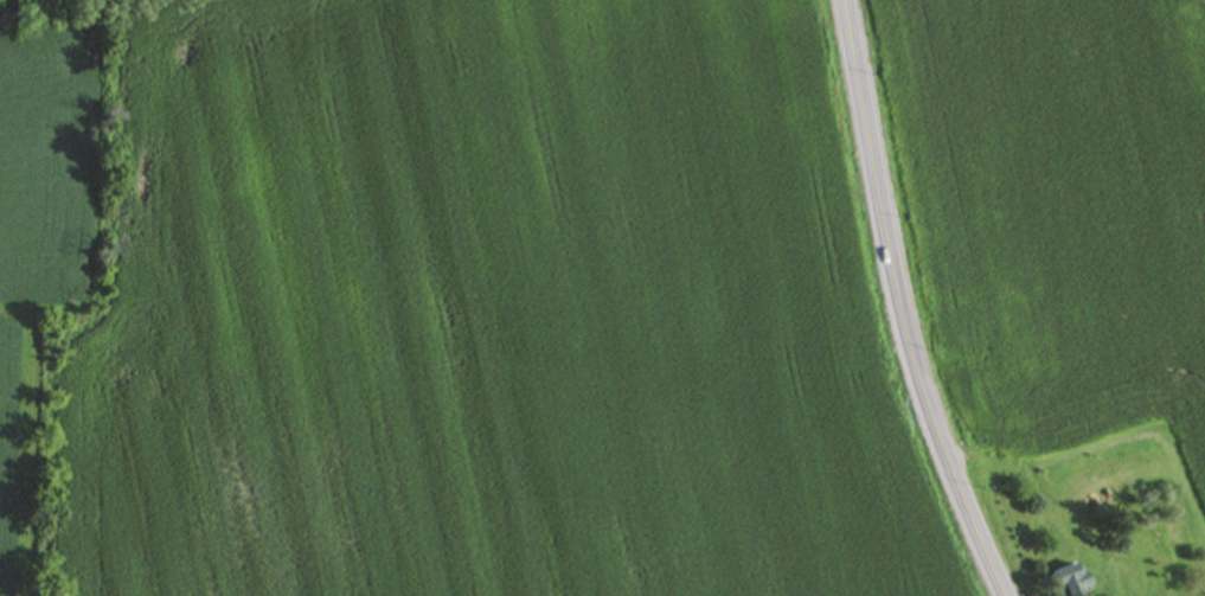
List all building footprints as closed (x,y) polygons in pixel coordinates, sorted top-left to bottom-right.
[(1066,562),(1050,585),(1066,595),(1079,595),(1091,579),(1066,562)]
